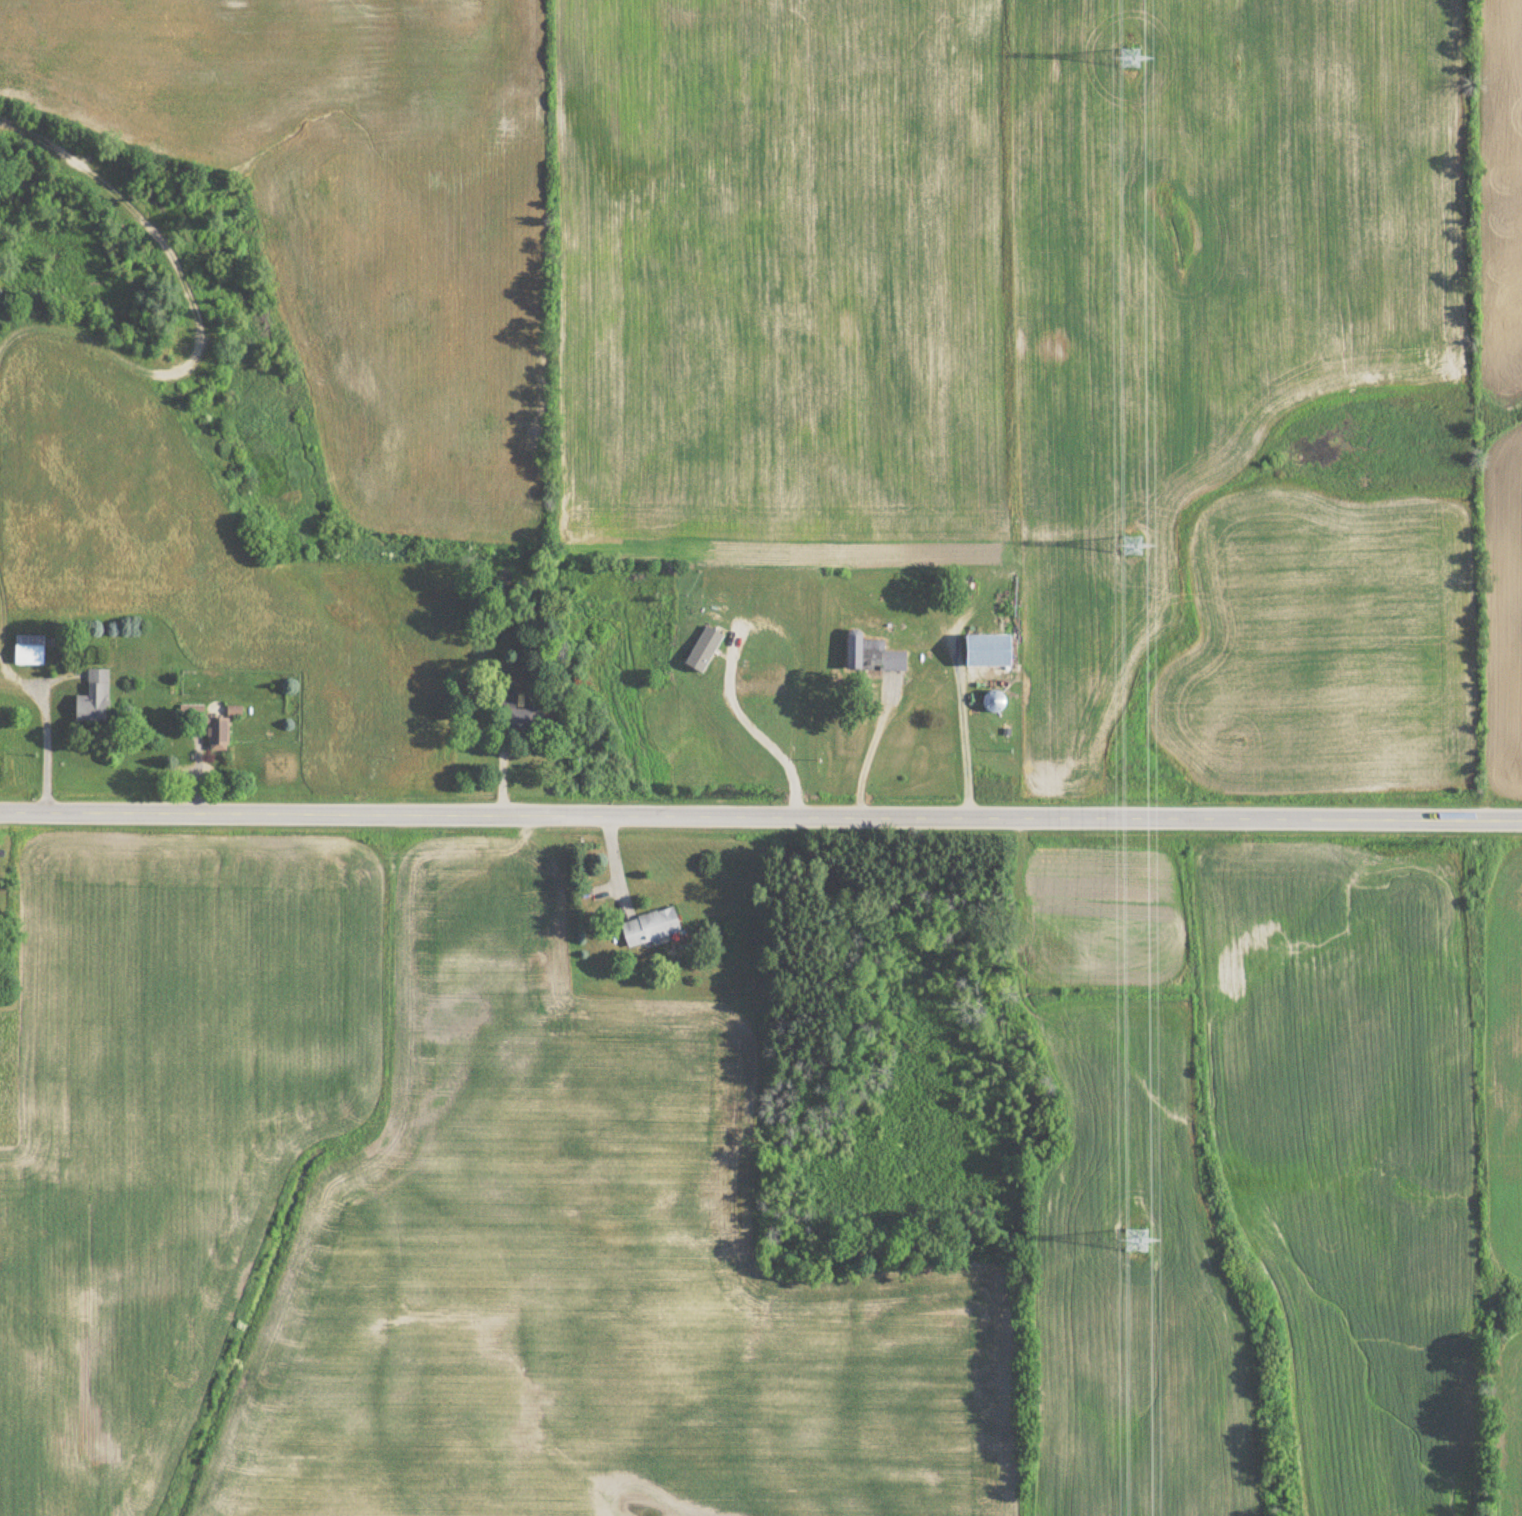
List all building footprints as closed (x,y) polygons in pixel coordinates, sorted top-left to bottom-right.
[(884,651),(885,640),(861,639),(861,629),(846,629),(845,669),(905,670),(906,651),(884,651)] [(43,635),(14,634),(14,664),(43,664),(43,635)] [(1009,665),(1009,635),(963,635),(963,665),(1009,665)] [(108,721),(108,669),(88,669),(87,696),(75,696),(75,721),(108,721)] [(508,730),(543,731),(543,708),(516,708),(516,690),(499,690),(498,708),(508,708),(508,730)] [(228,718),(203,718),(203,706),(180,706),(180,726),(208,727),(207,751),(227,751),(228,718)] [(620,922),(627,948),(680,933),(673,907),(620,922)]
